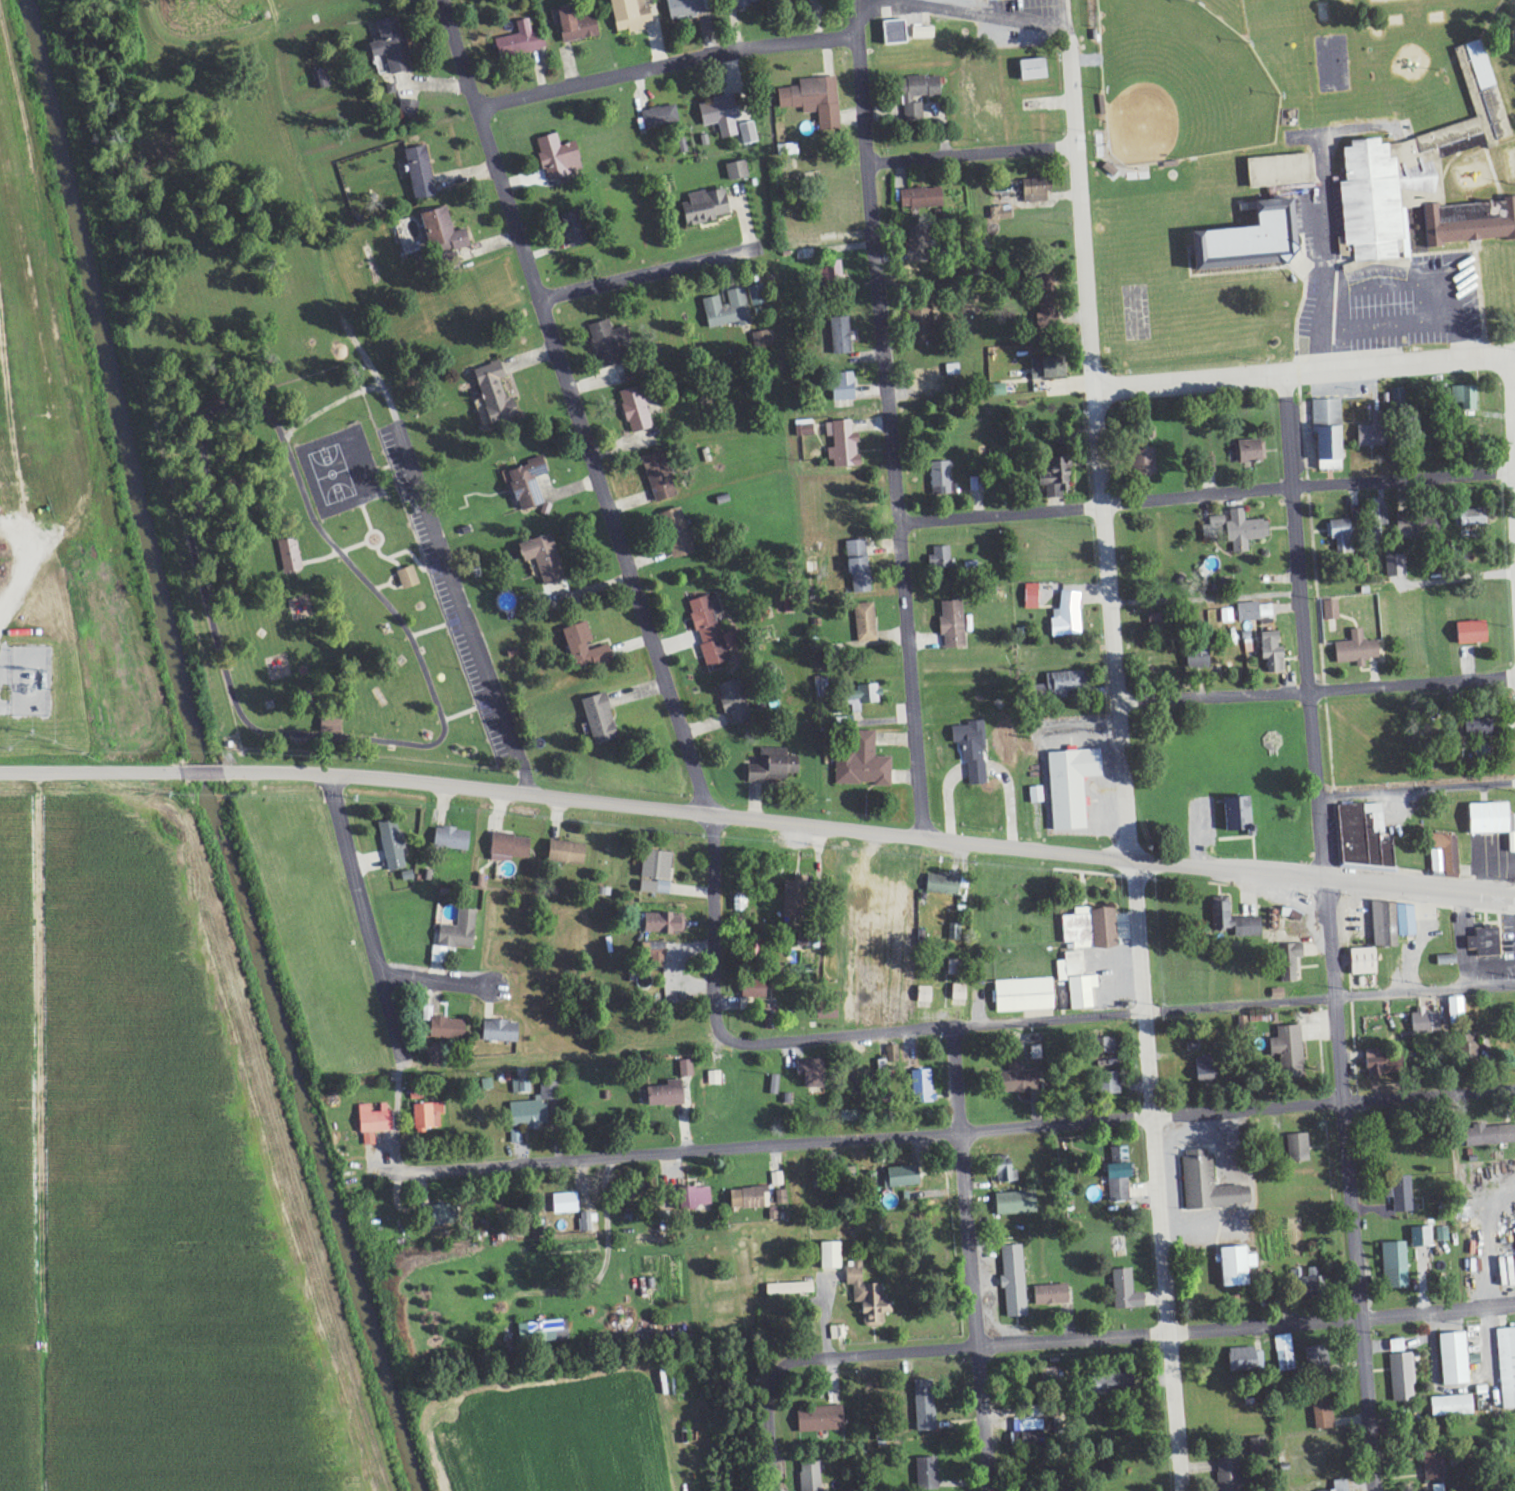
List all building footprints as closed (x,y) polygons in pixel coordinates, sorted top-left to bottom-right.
[(652,4),(648,5),(647,0),(614,0),(620,34),(647,29),(647,26),(655,24),(652,4)] [(667,1),(672,21),(707,13),(704,0),(670,0),(667,1)] [(552,10),(555,27),(561,26),(564,44),(602,37),(598,15),(579,18),(576,5),(552,10)] [(378,21),(382,42),(371,44),(374,58),(387,55),(392,75),(413,71),(409,56),(411,56),(401,16),(378,21)] [(497,39),(502,59),(547,48),(543,30),(533,33),(530,19),(517,22),(520,34),(497,39)] [(910,43),(909,20),(887,21),(888,44),(910,43)] [(915,28),(915,39),(936,38),(936,27),(915,28)] [(1356,147),(1341,189),(1352,246),(1355,246),(1359,266),(1402,257),(1400,246),(1403,238),(1407,258),(1416,261),(1402,196),(1439,189),(1441,183),(1436,159),(1421,154),(1441,149),(1443,156),(1494,145),(1496,146),(1499,139),(1505,138),(1503,126),(1506,116),(1503,117),(1487,40),(1459,46),(1475,124),(1386,143),(1385,137),(1356,143),(1357,147),(1356,147)] [(1025,81),(1051,78),(1049,58),(1023,61),(1025,81)] [(314,73),(317,91),(331,88),(327,70),(314,73)] [(906,122),(925,121),(924,104),(914,104),(914,98),(943,97),(942,76),(905,77),(906,122)] [(801,80),(801,87),(779,89),(780,110),(804,108),(805,114),(819,112),(820,132),(842,130),(838,77),(801,80)] [(741,119),(736,95),(700,102),(705,127),(720,124),(723,139),(740,136),(737,120),(741,119)] [(401,118),(419,119),(420,101),(402,100),(401,118)] [(644,110),(647,129),(678,124),(675,106),(644,110)] [(741,125),(745,145),(760,142),(756,122),(741,125)] [(585,175),(579,142),(562,145),(560,134),(539,138),(548,182),(585,175)] [(436,197),(429,146),(407,149),(415,200),(436,197)] [(1319,183),(1317,153),(1250,159),(1253,189),(1319,183)] [(730,182),(751,177),(748,161),(726,166),(730,182)] [(1051,202),(1051,179),(1025,179),(1026,203),(1051,202)] [(733,217),(727,188),(690,195),(691,202),(684,204),(688,226),(733,217)] [(903,209),(946,207),(946,189),(903,189),(903,209)] [(1430,246),(1514,239),(1514,197),(1505,198),(1506,201),(1427,208),(1430,246)] [(1200,232),(1203,271),(1300,263),(1300,252),(1305,252),(1301,199),(1263,202),(1265,228),(1200,232)] [(1013,206),(991,207),(992,220),(1013,219),(1013,206)] [(469,229),(455,232),(449,207),(425,213),(436,256),(473,246),(469,229)] [(574,248),(590,243),(580,211),(564,216),(574,248)] [(910,226),(911,264),(931,263),(930,225),(910,226)] [(755,307),(768,304),(764,285),(750,288),(755,307)] [(703,301),(711,330),(740,322),(741,327),(755,324),(745,288),(728,293),(731,304),(724,306),(721,296),(703,301)] [(1040,301),(1040,326),(1053,326),(1053,302),(1040,301)] [(935,333),(936,308),(915,307),(915,333),(935,333)] [(852,318),(833,318),(834,355),(853,354),(852,318)] [(591,326),(602,369),(627,362),(622,343),(630,341),(626,328),(613,331),(611,321),(591,326)] [(753,335),(759,352),(775,347),(770,330),(753,335)] [(1067,357),(1033,359),(1033,380),(1068,378),(1067,357)] [(495,426),(522,416),(515,397),(509,399),(502,380),(508,377),(501,360),(475,370),(495,426)] [(913,373),(914,390),(944,388),(943,371),(913,373)] [(858,401),(856,373),(835,374),(837,402),(858,401)] [(1457,411),(1478,410),(1477,386),(1456,387),(1457,411)] [(653,429),(644,387),(622,391),(632,434),(653,429)] [(1394,409),(1406,408),(1404,388),(1393,389),(1394,409)] [(1360,448),(1388,447),(1387,413),(1374,413),(1374,426),(1360,426),(1360,448)] [(796,437),(815,436),(814,420),(795,421),(796,437)] [(828,423),(829,438),(835,437),(836,448),(829,448),(830,461),(835,461),(835,468),(864,467),(863,456),(861,456),(859,434),(853,434),(853,421),(828,423)] [(1235,441),(1235,462),(1266,461),(1266,441),(1235,441)] [(1158,475),(1157,449),(1140,450),(1141,476),(1158,475)] [(644,457),(657,503),(678,497),(665,451),(644,457)] [(1053,458),(1053,472),(1045,473),(1046,499),(1065,498),(1064,492),(1073,491),(1071,457),(1053,458)] [(951,462),(931,463),(933,495),(953,495),(951,462)] [(984,491),(983,477),(970,478),(971,492),(984,491)] [(682,556),(695,553),(684,508),(665,513),(669,529),(675,528),(682,556)] [(1251,553),(1250,541),(1272,538),(1270,520),(1246,522),(1245,509),(1231,510),(1232,522),(1229,522),(1232,554),(1251,553)] [(1488,526),(1487,509),(1463,510),(1463,527),(1488,526)] [(1428,537),(1427,512),(1398,513),(1399,538),(1428,537)] [(1375,513),(1375,527),(1388,527),(1388,513),(1375,513)] [(1227,525),(1226,515),(1209,518),(1211,528),(1227,525)] [(1328,521),(1327,538),(1337,539),(1337,554),(1353,555),(1354,521),(1328,521)] [(545,586),(566,580),(553,535),(521,545),(527,563),(537,559),(545,586)] [(283,573),(302,572),(299,539),(281,541),(283,573)] [(852,594),(873,593),(870,541),(849,541),(852,594)] [(953,547),(933,547),(934,570),(954,570),(953,547)] [(1387,556),(1387,577),(1406,577),(1406,556),(1387,556)] [(404,591),(421,586),(416,567),(399,572),(404,591)] [(1041,609),(1040,584),(1026,585),(1027,610),(1041,609)] [(1082,593),(1062,592),(1062,610),(1054,610),(1054,636),(1082,636),(1082,593)] [(690,603),(702,645),(701,645),(708,669),(732,662),(728,649),(738,646),(734,632),(722,636),(716,615),(722,613),(717,595),(690,603)] [(1324,621),(1340,620),(1339,600),(1323,601),(1324,621)] [(944,649),(967,649),(965,601),(943,602),(944,649)] [(1274,619),(1274,603),(1239,605),(1239,621),(1274,619)] [(858,643),(878,643),(877,604),(856,604),(858,643)] [(1151,614),(1151,625),(1165,625),(1165,614),(1151,614)] [(1491,644),(1490,622),(1458,623),(1459,645),(1491,644)] [(565,630),(578,672),(615,660),(610,645),(596,650),(587,623),(565,630)] [(1337,664),(1358,663),(1358,668),(1368,668),(1367,659),(1380,659),(1379,641),(1364,642),(1364,629),(1352,630),(1352,642),(1335,643),(1337,664)] [(1263,633),(1264,660),(1269,660),(1269,673),(1287,673),(1286,647),(1282,647),(1282,632),(1263,633)] [(1211,668),(1211,649),(1187,649),(1186,667),(1211,668)] [(1069,699),(1069,692),(1088,692),(1087,672),(1050,673),(1051,699),(1069,699)] [(754,721),(740,679),(718,686),(732,728),(754,721)] [(853,714),(863,713),(863,704),(882,704),(882,686),(858,686),(859,694),(853,694),(853,714)] [(595,746),(620,740),(609,694),(584,700),(595,746)] [(1499,736),(1498,721),(1468,722),(1469,737),(1499,736)] [(969,786),(988,785),(985,722),(968,722),(968,726),(954,727),(955,744),(962,744),(962,763),(968,763),(969,786)] [(836,784),(874,785),(874,789),(893,789),(894,758),(877,757),(877,733),(856,732),(856,754),(836,754),(836,784)] [(789,749),(761,748),(761,765),(750,765),(750,780),(801,780),(802,757),(788,757),(789,749)] [(1054,832),(1088,830),(1086,778),(1105,777),(1104,751),(1050,753),(1054,832)] [(1031,803),(1044,803),(1044,787),(1031,788),(1031,803)] [(1395,841),(1386,842),(1383,803),(1341,807),(1346,869),(1397,865),(1395,841)] [(1473,835),(1514,834),(1513,804),(1473,805),(1473,835)] [(407,870),(401,820),(381,822),(387,872),(407,870)] [(472,830),(437,829),(437,849),(471,850),(472,830)] [(531,859),(534,838),(495,834),(493,856),(531,859)] [(1432,874),(1460,876),(1462,852),(1453,851),(1454,837),(1435,835),(1432,874)] [(588,844),(552,842),(551,863),(587,865),(588,844)] [(673,853),(645,853),(644,894),(672,895),(673,853)] [(960,895),(961,877),(927,876),(926,894),(960,895)] [(806,919),(807,883),(786,882),(785,918),(806,919)] [(894,893),(878,893),(877,910),(905,911),(906,885),(895,885),(894,893)] [(736,912),(746,912),(746,897),(735,897),(736,912)] [(1236,937),(1263,937),(1263,918),(1232,919),(1232,903),(1213,904),(1214,930),(1236,930),(1236,937)] [(1418,905),(1374,904),(1372,948),(1400,949),(1401,937),(1417,937),(1418,905)] [(1065,944),(1074,943),(1074,951),(1121,948),(1118,909),(1093,911),(1092,907),(1076,908),(1076,916),(1063,917),(1065,944)] [(439,945),(474,951),(480,912),(461,909),(458,928),(442,925),(439,945)] [(647,914),(646,934),(686,935),(687,915),(647,914)] [(948,941),(961,941),(962,924),(948,924),(948,941)] [(1468,951),(1477,951),(1477,957),(1502,957),(1501,928),(1484,928),(1484,930),(1474,931),(1474,938),(1467,939),(1468,951)] [(667,944),(644,943),(644,956),(652,957),(651,966),(666,966),(667,944)] [(1298,959),(1306,958),(1305,945),(1281,946),(1282,983),(1299,983),(1298,959)] [(1355,976),(1380,975),(1379,949),(1354,950),(1355,976)] [(1084,976),(1083,952),(1065,953),(1066,961),(1057,961),(1058,982),(1068,982),(1067,976),(1084,976)] [(1457,956),(1439,957),(1439,965),(1457,965),(1457,956)] [(1093,989),(1100,989),(1099,976),(1069,979),(1072,1011),(1095,1009),(1093,989)] [(997,981),(997,991),(993,991),(994,1003),(998,1003),(998,1013),(1056,1011),(1055,979),(997,981)] [(742,1010),(754,1010),(754,999),(769,1000),(769,985),(743,985),(742,1010)] [(968,985),(952,985),(951,1000),(968,1001),(968,985)] [(1273,990),(1273,999),(1285,998),(1284,989),(1273,990)] [(1460,1016),(1467,1015),(1464,997),(1449,999),(1452,1025),(1461,1025),(1460,1016)] [(1414,1035),(1442,1034),(1441,1013),(1426,1014),(1426,1011),(1413,1011),(1414,1035)] [(468,1020),(434,1019),(433,1039),(468,1040),(468,1020)] [(486,1022),(486,1042),(520,1043),(521,1022),(486,1022)] [(1278,1028),(1279,1039),(1269,1039),(1269,1057),(1283,1057),(1284,1079),(1305,1078),(1304,1027),(1278,1028)] [(1472,1035),(1454,1035),(1455,1056),(1472,1056),(1472,1035)] [(888,1060),(877,1062),(879,1076),(891,1075),(889,1066),(901,1064),(898,1045),(886,1047),(888,1060)] [(1368,1078),(1390,1077),(1390,1049),(1368,1049),(1368,1078)] [(1221,1057),(1196,1058),(1197,1085),(1222,1083),(1221,1057)] [(807,1089),(828,1088),(826,1060),(798,1061),(799,1077),(806,1076),(807,1089)] [(1012,1094),(1041,1092),(1039,1070),(1023,1071),(1023,1060),(1009,1062),(1010,1073),(1001,1074),(1001,1083),(1010,1082),(1012,1094)] [(681,1078),(694,1077),(693,1061),(681,1061),(681,1078)] [(934,1071),(912,1072),(914,1104),(936,1103),(934,1071)] [(709,1072),(709,1086),(722,1085),(721,1072),(709,1072)] [(1108,1095),(1121,1094),(1120,1072),(1107,1073),(1108,1095)] [(780,1076),(772,1076),(771,1095),(779,1095),(780,1076)] [(532,1079),(514,1079),(515,1093),(533,1092),(532,1079)] [(512,1101),(513,1127),(531,1126),(531,1130),(542,1129),(542,1124),(551,1124),(550,1102),(561,1101),(560,1081),(542,1082),(543,1100),(512,1101)] [(649,1088),(650,1106),(686,1105),(685,1081),(668,1081),(669,1087),(649,1088)] [(424,1088),(412,1089),(412,1100),(424,1099),(424,1088)] [(442,1130),(442,1115),(446,1115),(446,1103),(415,1104),(416,1130),(442,1130)] [(362,1105),(363,1146),(376,1145),(376,1132),(397,1131),(396,1111),(389,1111),(389,1104),(382,1104),(382,1112),(372,1112),(372,1104),(362,1105)] [(1311,1162),(1310,1135),(1290,1136),(1290,1163),(1311,1162)] [(1108,1149),(1110,1202),(1131,1201),(1130,1177),(1137,1177),(1136,1163),(1130,1163),(1130,1148),(1108,1149)] [(1187,1210),(1253,1206),(1252,1186),(1215,1188),(1214,1150),(1184,1152),(1187,1210)] [(999,1183),(1018,1182),(1017,1164),(998,1165),(999,1183)] [(886,1167),(887,1187),(923,1186),(923,1166),(886,1167)] [(1389,1189),(1382,1189),(1383,1199),(1390,1199),(1390,1213),(1409,1212),(1408,1177),(1388,1177),(1389,1189)] [(712,1186),(685,1188),(686,1207),(712,1206),(712,1186)] [(734,1209),(768,1208),(768,1188),(733,1189),(734,1209)] [(777,1191),(778,1205),(788,1204),(787,1190),(777,1191)] [(1039,1213),(1038,1191),(997,1193),(998,1215),(1039,1213)] [(556,1193),(556,1213),(581,1213),(580,1193),(556,1193)] [(433,1205),(434,1225),(461,1223),(460,1203),(433,1205)] [(592,1212),(581,1212),(581,1232),(593,1232),(592,1212)] [(1408,1228),(1408,1247),(1428,1247),(1427,1227),(1408,1228)] [(844,1268),(844,1242),(824,1242),(824,1269),(844,1268)] [(1377,1244),(1380,1290),(1405,1288),(1402,1243),(1377,1244)] [(1007,1317),(1028,1317),(1025,1244),(1002,1245),(1003,1290),(1006,1290),(1007,1317)] [(1226,1286),(1253,1285),(1252,1267),(1259,1267),(1258,1254),(1251,1254),(1250,1247),(1220,1248),(1220,1258),(1225,1258),(1226,1286)] [(1512,1286),(1511,1258),(1495,1258),(1497,1287),(1512,1286)] [(866,1284),(865,1261),(855,1261),(855,1267),(847,1267),(848,1285),(854,1285),(855,1303),(866,1303),(866,1326),(886,1325),(885,1313),(893,1313),(892,1296),(884,1296),(884,1284),(866,1284)] [(1309,1269),(1309,1287),(1325,1287),(1324,1268),(1309,1269)] [(1135,1293),(1134,1269),(1113,1270),(1114,1309),(1148,1308),(1147,1293),(1135,1293)] [(768,1284),(769,1295),(816,1293),(815,1282),(768,1284)] [(1037,1305),(1072,1304),(1071,1285),(1036,1286),(1037,1305)] [(571,1341),(571,1321),(522,1322),(522,1342),(571,1341)] [(831,1326),(832,1339),(846,1339),(846,1326),(831,1326)] [(1499,1409),(1514,1408),(1514,1329),(1494,1330),(1499,1409)] [(1435,1335),(1437,1386),(1466,1384),(1463,1333),(1435,1335)] [(1296,1370),(1293,1334),(1276,1336),(1279,1371),(1296,1370)] [(1386,1341),(1386,1352),(1400,1352),(1400,1340),(1386,1341)] [(1327,1366),(1323,1345),(1305,1348),(1309,1369),(1327,1366)] [(1256,1348),(1231,1349),(1231,1371),(1265,1370),(1264,1353),(1256,1353),(1256,1348)] [(1409,1354),(1387,1355),(1389,1402),(1411,1401),(1409,1354)] [(1137,1390),(1137,1375),(1103,1374),(1103,1390),(1137,1390)] [(937,1431),(936,1380),(916,1381),(917,1431),(937,1431)] [(1426,1398),(1426,1417),(1472,1415),(1471,1396),(1426,1398)] [(1314,1400),(1315,1429),(1335,1429),(1334,1400),(1314,1400)] [(845,1431),(845,1407),(799,1408),(800,1432),(845,1431)] [(1015,1448),(1048,1445),(1045,1417),(1013,1421),(1015,1448)] [(1436,1451),(1419,1451),(1420,1481),(1437,1480),(1436,1451)] [(918,1490),(941,1489),(939,1457),(917,1458),(918,1490)] [(1220,1490),(1244,1490),(1242,1457),(1218,1458),(1220,1490)] [(822,1462),(802,1462),(803,1490),(823,1490),(822,1462)] [(1507,1474),(1507,1490),(1514,1490),(1514,1474),(1507,1474)] [(1350,1480),(1336,1480),(1336,1490),(1350,1490),(1350,1480)]
